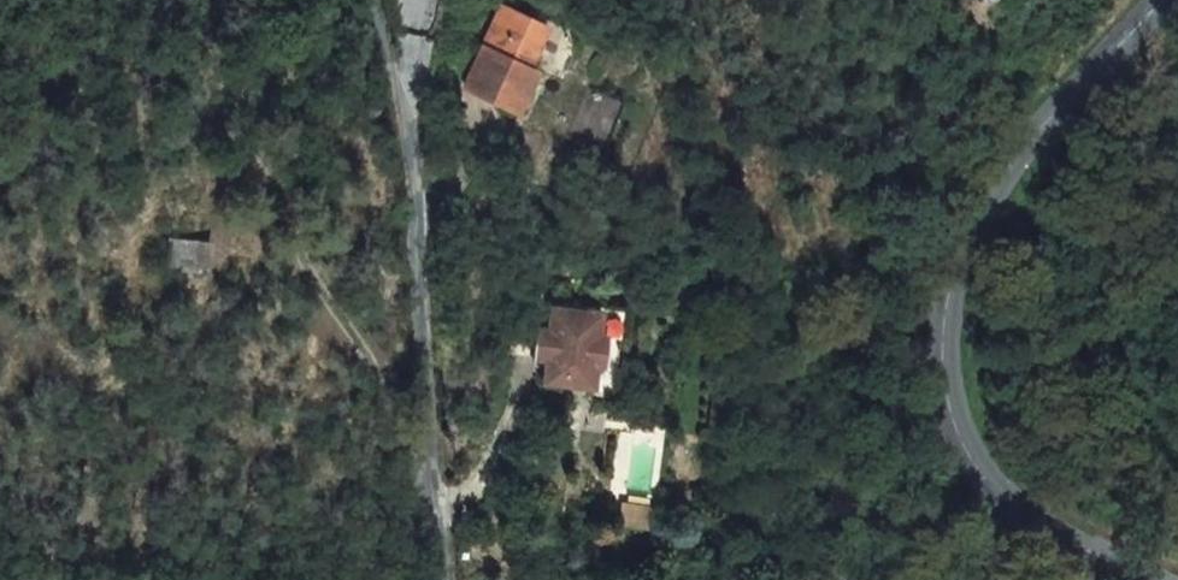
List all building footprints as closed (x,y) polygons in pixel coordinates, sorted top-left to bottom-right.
[(533,71),(547,32),(509,14),(473,93),(521,116),(540,75),(533,71)] [(589,86),(572,131),(610,145),(627,100),(589,86)] [(556,356),(554,384),(603,387),(603,395),(627,397),(630,343),(633,343),(636,312),(607,310),(607,317),(558,314),(556,342),(562,342),(562,357),(556,356)] [(636,513),(636,522),(681,522),(681,500),(648,500),(648,513),(636,513)]
